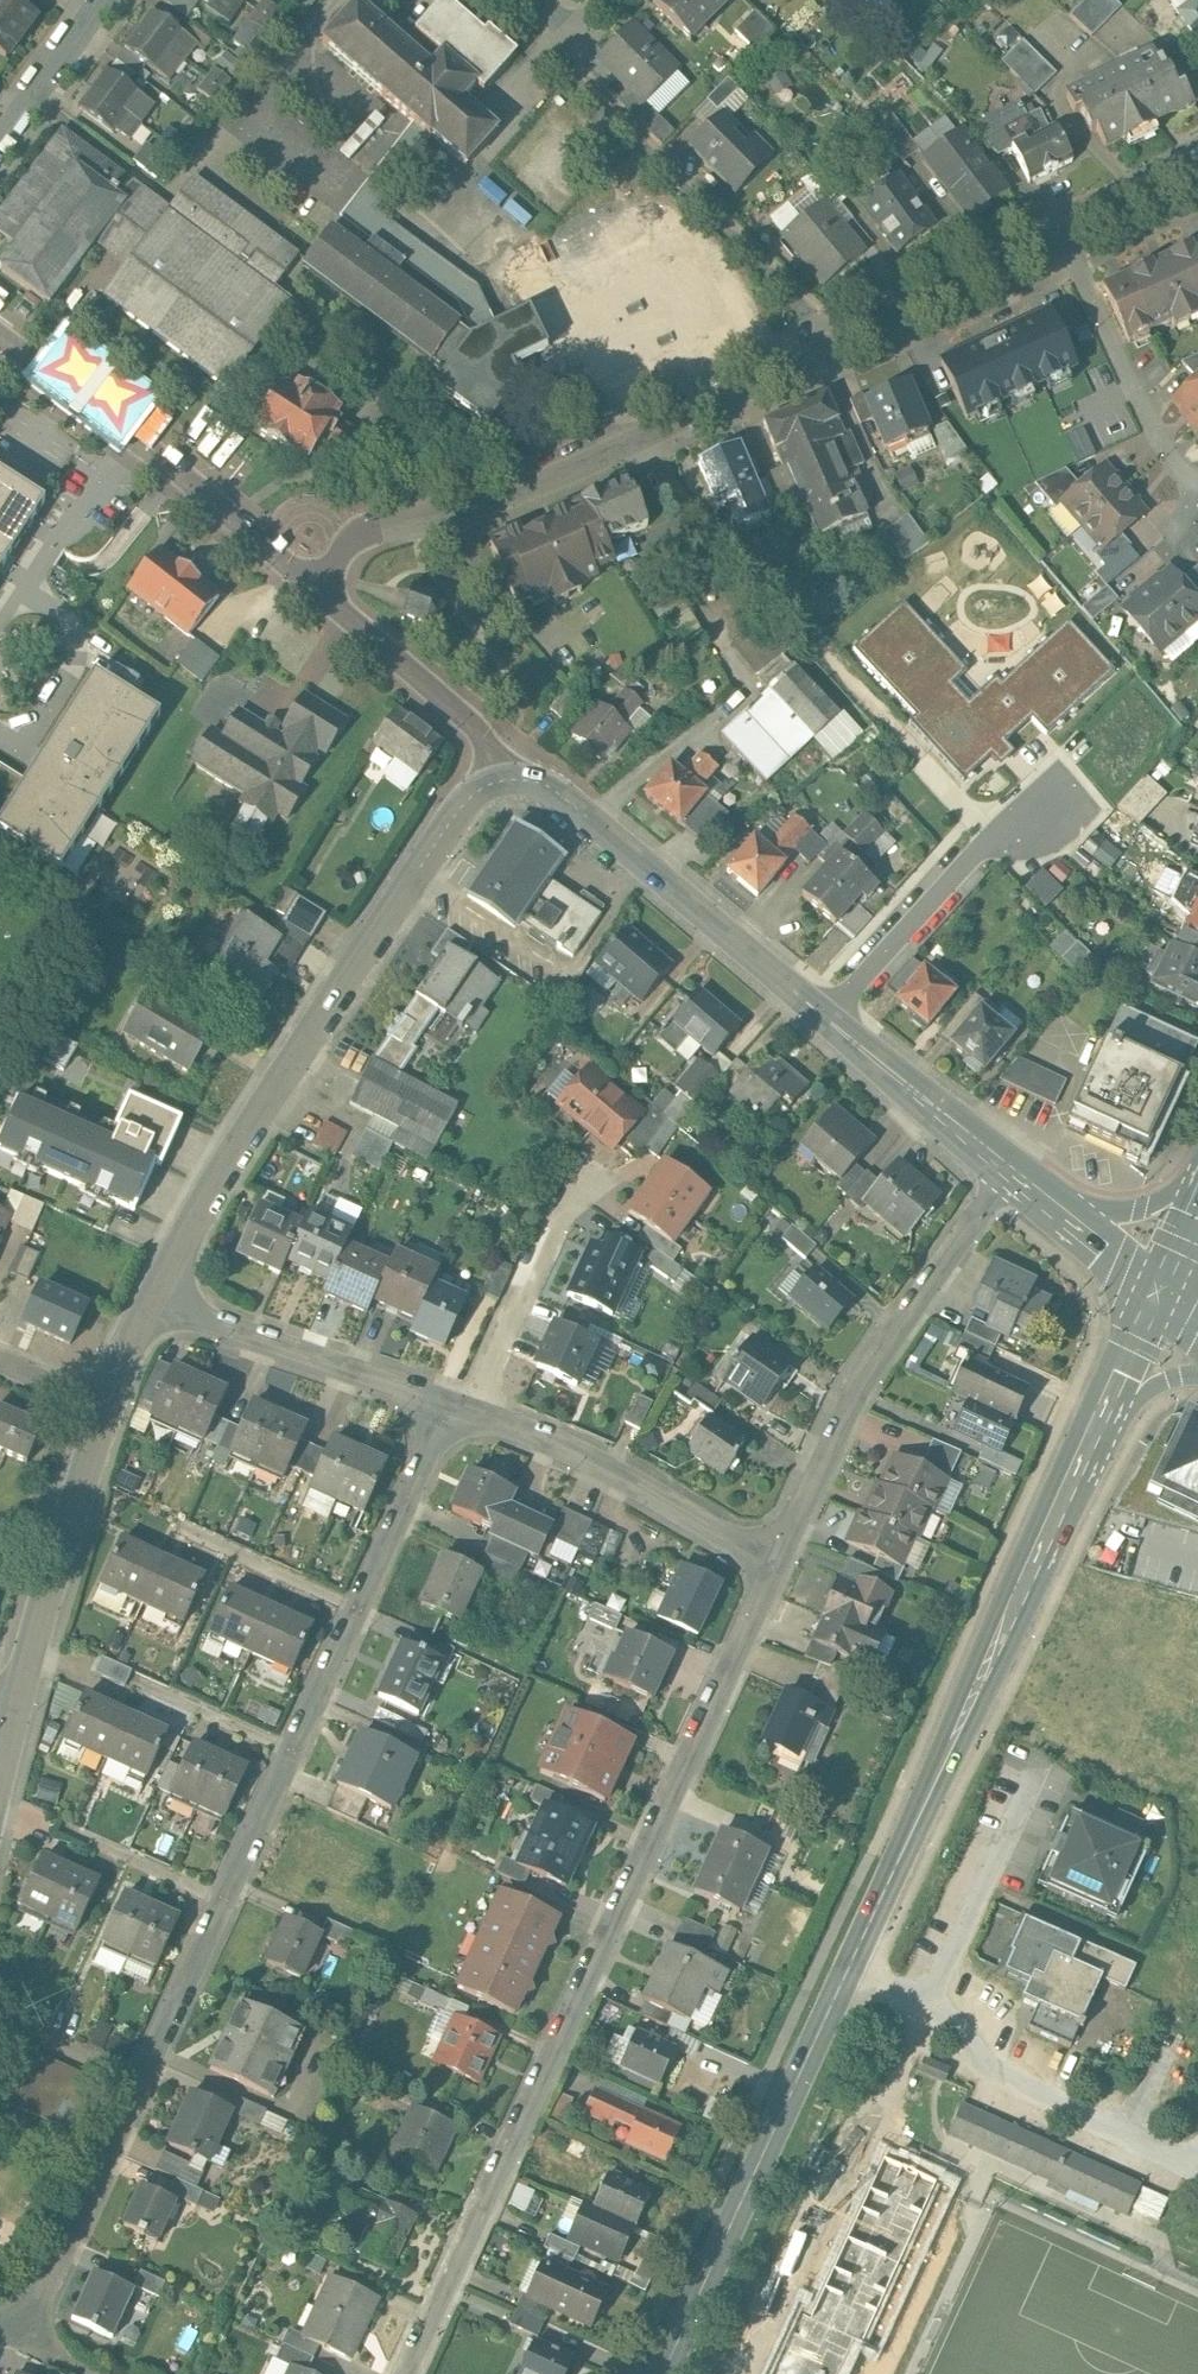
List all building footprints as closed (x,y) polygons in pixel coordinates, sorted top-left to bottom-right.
[(12,63),(44,20),(18,0),(0,0),(0,53),(12,63)] [(163,2),(187,19),(201,0),(164,0),(163,2)] [(210,6),(208,5),(205,9),(226,24),(242,1),(241,0),(214,0),(210,6)] [(274,0),(265,0),(238,45),(259,57),(288,8),(274,0)] [(484,36),(444,0),(415,33),(442,58),(475,86),(483,93),(516,56),(488,31),(484,36)] [(652,3),(690,41),(705,26),(700,20),(720,0),(655,0),(652,3)] [(1078,11),(1097,30),(1125,3),(1121,0),(1089,0),(1078,11)] [(1177,12),(1197,41),(1197,0),(1193,0),(1177,12)] [(431,71),(358,6),(357,6),(356,4),(353,8),(354,8),(326,40),(325,40),(322,43),(327,48),(328,47),(382,95),(382,96),(413,123),(416,126),(417,126),(429,136),(428,137),(430,138),(432,137),(463,164),(463,165),(465,167),(497,131),(496,130),(495,131),(462,101),(475,86),(442,58),(431,71)] [(201,47),(153,11),(116,61),(133,74),(139,65),(170,88),(201,47)] [(773,30),(755,11),(735,32),(754,50),(773,30)] [(656,47),(632,23),(597,58),(633,94),(644,105),(645,104),(677,72),(655,49),(656,47)] [(1056,73),(1023,40),(1001,61),(1034,95),(1056,73)] [(1159,64),(1157,65),(1151,55),(1125,68),(1154,127),(1155,126),(1154,123),(1191,104),(1182,88),(1176,91),(1166,70),(1163,71),(1159,64)] [(218,65),(203,87),(223,101),(238,79),(218,65)] [(1125,68),(1066,97),(1074,113),(1080,110),(1091,132),(1096,129),(1105,147),(1122,138),(1124,141),(1154,127),(1125,68)] [(153,106),(108,72),(94,90),(127,115),(139,124),(153,106)] [(728,77),(707,99),(717,110),(739,89),(728,77)] [(127,115),(94,90),(80,108),(113,133),(127,115)] [(674,133),(645,104),(644,105),(633,94),(621,105),(661,146),(674,133)] [(1039,110),(1027,117),(1022,107),(1017,109),(1018,111),(990,125),(1009,152),(1013,150),(1029,183),(1073,162),(1055,126),(1049,129),(1039,110)] [(765,155),(723,112),(705,130),(710,135),(693,151),(729,187),(729,189),(734,194),(737,194),(746,186),(746,184),(749,180),(744,175),(765,155)] [(950,121),(921,143),(975,216),(1015,187),(969,126),(959,134),(950,121)] [(192,139),(171,123),(157,142),(178,157),(192,139)] [(413,123),(340,217),(341,218),(372,241),(373,241),(405,266),(457,305),(473,338),(496,327),(477,288),(473,285),(539,253),(534,243),(532,238),(458,274),(374,211),(430,138),(428,137),(429,136),(417,126),(416,126),(413,123)] [(84,149),(85,148),(62,131),(62,132),(63,133),(0,216),(0,235),(15,246),(0,266),(0,269),(49,305),(95,244),(126,204),(118,198),(130,182),(129,181),(128,182),(84,149)] [(855,192),(830,161),(816,173),(835,197),(841,204),(855,192)] [(816,173),(815,173),(800,182),(819,205),(822,203),(824,205),(835,197),(816,173)] [(934,226),(898,176),(862,201),(899,252),(934,226)] [(298,258),(194,179),(169,211),(130,182),(118,198),(126,204),(95,244),(126,268),(103,299),(227,392),(293,304),(275,290),(298,258)] [(824,205),(822,203),(819,205),(783,234),(825,285),(864,254),(824,205)] [(372,241),(341,218),(332,230),(363,254),(372,241)] [(405,266),(373,241),(372,241),(363,254),(332,230),(331,230),(302,269),(303,270),(307,265),(434,359),(429,365),(431,366),(432,365),(444,374),(434,387),(434,388),(487,428),(487,427),(488,428),(521,384),(512,366),(547,349),(547,348),(529,310),(528,311),(496,327),(473,338),(471,339),(458,330),(460,326),(396,278),(405,266)] [(1125,279),(1150,333),(1171,323),(1174,329),(1197,318),(1197,251),(1196,246),(1125,279)] [(556,289),(539,254),(505,270),(522,306),(526,304),(551,292),(556,289)] [(691,254),(638,279),(659,323),(711,298),(711,299),(712,298),(691,254)] [(551,292),(526,304),(557,369),(585,356),(593,372),(666,337),(659,323),(638,279),(563,315),(551,292)] [(1125,279),(1104,288),(1128,343),(1150,333),(1125,279)] [(1049,311),(938,362),(966,422),(1076,371),(1049,311)] [(1086,325),(1072,332),(1078,346),(1093,339),(1086,325)] [(1185,360),(1197,376),(1197,355),(1185,360)] [(1178,400),(1197,423),(1197,422),(1197,383),(1178,400)] [(907,384),(866,402),(873,419),(886,450),(927,432),(907,384)] [(339,412),(299,386),(294,393),(282,386),(255,427),(307,461),(325,434),(331,438),(331,437),(363,458),(375,446),(335,420),(339,412)] [(824,396),(766,422),(766,421),(763,423),(774,448),(775,451),(800,509),(809,505),(852,485),(847,472),(863,465),(849,432),(844,434),(827,394),(824,395),(824,396)] [(866,402),(862,394),(849,400),(860,424),(873,419),(866,402)] [(966,451),(946,424),(932,430),(945,460),(966,451)] [(739,446),(698,463),(705,481),(704,481),(710,495),(711,494),(718,510),(729,506),(730,505),(758,493),(755,484),(755,483),(739,446)] [(0,465),(0,589),(56,499),(0,465)] [(1080,487),(1062,503),(1063,504),(1082,526),(1124,491),(1104,467),(1080,487)] [(1065,470),(1034,484),(1056,510),(1063,504),(1062,503),(1080,487),(1065,470)] [(781,512),(767,479),(755,484),(758,493),(759,495),(768,517),(781,512)] [(628,484),(602,495),(601,494),(580,504),(606,545),(648,527),(628,484)] [(852,485),(809,505),(823,535),(866,515),(852,485)] [(1124,491),(1082,526),(1101,549),(1102,550),(1120,534),(1144,514),(1124,491)] [(730,505),(729,506),(739,530),(741,529),(747,531),(761,525),(763,520),(769,518),(768,517),(759,495),(758,493),(730,505)] [(553,523),(523,536),(520,530),(490,543),(517,605),(530,599),(533,605),(552,597),(555,604),(581,592),(578,586),(597,578),(594,571),(614,562),(606,545),(580,504),(550,517),(553,523)] [(929,544),(908,515),(885,531),(905,560),(929,544)] [(1120,534),(1102,550),(1101,549),(1094,555),(1106,569),(1131,547),(1120,534)] [(220,597),(160,550),(128,590),(188,637),(220,597)] [(1170,571),(1147,591),(1182,633),(1197,620),(1197,604),(1180,582),(1170,571)] [(1192,572),(1180,582),(1197,604),(1197,578),(1192,572)] [(424,591),(414,588),(416,584),(414,583),(412,588),(411,590),(412,590),(404,614),(403,613),(403,616),(402,620),(404,621),(405,617),(414,620),(413,624),(415,625),(416,621),(425,624),(426,628),(428,628),(428,624),(436,619),(440,622),(441,621),(438,618),(441,608),(446,607),(446,605),(441,605),(437,597),(439,593),(438,592),(435,595),(426,592),(428,588),(425,587),(424,591)] [(833,584),(815,599),(832,620),(850,605),(833,584)] [(1107,588),(1081,610),(1092,622),(1118,601),(1107,588)] [(1182,633),(1147,591),(1123,611),(1158,653),(1182,633)] [(968,702),(952,685),(966,671),(903,603),(854,648),(917,716),(909,723),(963,781),(990,756),(1000,766),(1014,753),(1004,743),(1031,718),(1046,734),(1114,671),(1068,621),(1001,683),(995,677),(968,702)] [(765,621),(734,645),(757,673),(781,654),(788,648),(765,621)] [(219,659),(194,640),(177,662),(202,682),(219,659)] [(757,673),(754,675),(768,691),(794,667),(781,654),(757,673)] [(77,868),(174,712),(100,666),(34,773),(0,753),(0,820),(77,868)] [(768,691),(721,736),(766,784),(839,716),(794,667),(768,691)] [(580,698),(569,688),(550,709),(561,719),(580,698)] [(626,690),(607,712),(599,704),(572,735),(600,759),(611,745),(616,749),(631,731),(629,729),(632,726),(627,721),(642,703),(626,690)] [(265,726),(239,710),(223,737),(212,730),(192,761),(245,794),(241,802),(273,822),(277,815),(285,820),(305,789),(300,786),(317,759),(314,757),(318,750),(325,755),(347,721),(304,694),(283,728),(286,730),(282,737),(275,732),(277,729),(267,723),(265,726)] [(442,744),(398,711),(374,744),(392,757),(389,762),(403,772),(406,767),(418,776),(442,744)] [(718,769),(700,753),(681,775),(700,791),(701,790),(718,769)] [(681,775),(670,766),(645,796),(679,825),(680,824),(705,795),(706,795),(701,790),(700,791),(681,775)] [(1146,776),(1116,808),(1140,824),(1167,795),(1146,776)] [(728,815),(705,795),(680,824),(704,844),(728,815)] [(885,834),(864,813),(843,834),(840,831),(826,845),(827,846),(816,857),(817,857),(828,867),(840,853),(843,856),(853,845),(863,855),(885,834)] [(793,816),(766,849),(783,863),(794,850),(810,831),(793,816)] [(561,859),(514,828),(468,896),(515,927),(525,912),(547,879),(561,859)] [(1095,830),(1082,845),(1109,869),(1122,853),(1095,830)] [(826,845),(810,831),(794,850),(809,864),(817,857),(816,857),(827,846),(826,845)] [(885,834),(863,855),(874,865),(895,844),(885,834)] [(766,849),(754,839),(727,871),(758,896),(784,864),(783,863),(766,849)] [(843,856),(840,853),(828,867),(802,896),(835,925),(837,923),(855,902),(860,896),(866,901),(878,887),(843,856)] [(1044,908),(1064,888),(1042,867),(1022,888),(1044,908)] [(601,916),(547,879),(525,912),(537,920),(531,929),(573,957),(601,916)] [(1197,901),(1170,888),(1162,906),(1189,918),(1183,932),(1183,933),(1197,940),(1197,900),(1197,901)] [(325,913),(297,896),(281,922),(288,927),(309,939),(325,913)] [(872,918),(855,902),(837,923),(854,938),(872,918)] [(281,939),(241,914),(214,958),(233,970),(218,995),(252,1016),(278,974),(279,972),(266,965),(282,940),(281,939)] [(309,939),(288,927),(281,939),(282,940),(266,965),(279,972),(278,974),(285,978),(309,939)] [(1050,946),(1076,970),(1092,953),(1066,929),(1050,946)] [(1183,933),(1183,932),(1178,929),(1175,936),(1180,939),(1175,949),(1180,951),(1197,959),(1197,940),(1183,933)] [(472,947),(447,930),(431,953),(440,959),(448,947),(464,958),(472,947)] [(671,968),(642,943),(643,942),(632,932),(631,934),(626,930),(613,945),(612,944),(598,959),(627,984),(624,988),(641,1002),(671,968)] [(1170,946),(1166,956),(1157,953),(1147,974),(1155,978),(1152,985),(1195,1006),(1196,1004),(1197,1005),(1197,960),(1175,949),(1170,946)] [(464,958),(448,947),(440,959),(416,995),(419,997),(437,1009),(459,1024),(458,1025),(461,1028),(463,1025),(475,1034),(489,1014),(482,1009),(500,983),(464,958)] [(912,958),(886,987),(899,998),(924,968),(912,958)] [(955,994),(924,968),(899,998),(896,1002),(912,1015),(909,1018),(924,1031),(927,1027),(928,1028),(955,994)] [(740,1027),(698,991),(685,1007),(684,1005),(682,1008),(683,1009),(658,1038),(675,1053),(689,1037),(713,1058),(740,1027)] [(1139,1001),(1130,992),(1122,1009),(1146,1020),(1153,1008),(1139,1001)] [(182,1015),(146,993),(126,1028),(141,1037),(138,1043),(188,1073),(200,1054),(194,1050),(210,1024),(185,1009),(182,1015)] [(974,993),(939,1036),(949,1045),(985,1002),(974,993)] [(404,1018),(400,1015),(387,1035),(393,1038),(377,1062),(399,1074),(415,1050),(409,1045),(419,1031),(421,1033),(437,1009),(419,997),(404,1018)] [(985,1002),(949,1045),(967,1060),(964,1064),(978,1076),(981,1072),(983,1073),(1014,1036),(995,1021),(1000,1015),(985,1002)] [(1122,1009),(1121,1009),(1067,1124),(1143,1160),(1197,1044),(1146,1020),(1122,1009)] [(78,1046),(58,1034),(43,1059),(64,1071),(78,1046)] [(777,1059),(772,1065),(761,1057),(749,1071),(731,1092),(763,1120),(778,1103),(786,1111),(808,1086),(777,1059)] [(1066,1081),(1017,1057),(999,1079),(1054,1105),(1066,1081)] [(377,1062),(372,1060),(349,1104),(373,1117),(366,1130),(393,1144),(428,1162),(458,1105),(399,1074),(377,1062)] [(736,1060),(718,1082),(731,1092),(749,1071),(736,1060)] [(716,1082),(696,1065),(677,1088),(697,1105),(716,1082)] [(642,1115),(588,1070),(577,1082),(559,1104),(612,1150),(623,1138),(642,1115)] [(567,1073),(548,1095),(559,1104),(577,1082),(567,1073)] [(129,1097),(115,1128),(120,1130),(121,1128),(155,1144),(146,1165),(150,1167),(133,1206),(110,1196),(115,1184),(101,1178),(96,1189),(38,1163),(43,1152),(29,1146),(24,1157),(2,1147),(19,1108),(36,1116),(36,1115),(111,1149),(114,1143),(17,1100),(0,1139),(0,1152),(135,1212),(156,1165),(161,1167),(182,1120),(129,1097)] [(667,1119),(651,1105),(642,1115),(659,1130),(667,1119)] [(111,1149),(36,1115),(36,1116),(19,1108),(2,1147),(24,1157),(29,1146),(43,1152),(38,1163),(96,1189),(101,1178),(115,1184),(110,1196),(133,1206),(150,1167),(146,1165),(111,1149)] [(865,1135),(833,1108),(800,1147),(839,1181),(840,1181),(854,1165),(866,1151),(857,1144),(865,1135)] [(659,1130),(642,1115),(623,1138),(642,1155),(645,1150),(659,1130)] [(659,1130),(645,1150),(657,1158),(678,1128),(667,1119),(659,1130)] [(346,1133),(325,1122),(313,1146),(334,1157),(346,1133)] [(155,1144),(121,1128),(114,1143),(111,1149),(146,1165),(155,1144)] [(393,1144),(366,1130),(351,1157),(380,1172),(393,1144)] [(938,1197),(898,1163),(879,1185),(865,1202),(866,1203),(881,1216),(885,1212),(909,1232),(938,1197)] [(707,1194),(665,1164),(647,1189),(689,1219),(707,1194)] [(854,1165),(840,1181),(839,1181),(836,1185),(847,1194),(864,1174),(854,1165)] [(864,1174),(847,1194),(862,1208),(866,1203),(865,1202),(879,1185),(865,1173),(864,1174)] [(689,1219),(647,1189),(629,1214),(647,1226),(672,1244),(689,1219)] [(44,1205),(23,1196),(11,1225),(32,1234),(44,1205)] [(361,1213),(324,1196),(315,1216),(308,1213),(303,1226),(303,1227),(287,1261),(330,1281),(343,1252),(346,1247),(345,1247),(361,1213)] [(303,1226),(259,1207),(238,1255),(281,1274),(287,1261),(303,1227),(303,1226)] [(672,1244),(647,1226),(638,1238),(654,1249),(673,1263),(682,1250),(672,1244)] [(816,1246),(792,1226),(781,1239),(805,1259),(816,1246)] [(611,1243),(607,1253),(592,1247),(569,1297),(612,1316),(640,1256),(611,1243)] [(39,1255),(25,1248),(14,1275),(28,1281),(39,1255)] [(673,1263),(654,1249),(645,1263),(675,1284),(684,1270),(673,1263)] [(385,1272),(343,1252),(330,1281),(324,1294),(367,1314),(373,1300),(386,1272),(385,1272)] [(438,1273),(395,1253),(389,1266),(388,1266),(385,1272),(386,1272),(373,1300),(416,1320),(430,1291),(438,1273)] [(1036,1281),(994,1261),(976,1300),(995,1309),(989,1322),(991,1323),(994,1318),(1031,1336),(1029,1340),(1031,1341),(1051,1300),(1031,1291),(1036,1281)] [(511,1274),(496,1267),(484,1293),(499,1300),(511,1274)] [(852,1302),(815,1270),(791,1299),(828,1331),(852,1302)] [(87,1308),(40,1287),(23,1324),(69,1345),(87,1308)] [(463,1306),(430,1291),(416,1320),(410,1333),(443,1348),(463,1306)] [(589,1325),(563,1312),(556,1327),(582,1340),(589,1325)] [(1001,1333),(972,1319),(965,1333),(995,1347),(1001,1333)] [(556,1327),(555,1327),(536,1368),(577,1387),(596,1346),(582,1340),(556,1327)] [(995,1347),(965,1333),(958,1348),(988,1362),(995,1347)] [(789,1367),(751,1340),(724,1379),(762,1406),(763,1405),(765,1406),(777,1388),(776,1386),(789,1367)] [(1029,1389),(985,1368),(988,1362),(958,1348),(952,1361),(958,1364),(946,1390),(969,1401),(1015,1422),(1029,1389)] [(173,1368),(151,1417),(177,1429),(200,1380),(173,1368)] [(226,1392),(200,1380),(177,1429),(204,1441),(215,1417),(226,1392)] [(722,1401),(695,1382),(686,1396),(713,1415),(722,1401)] [(1015,1422),(969,1401),(954,1432),(984,1446),(999,1454),(1000,1453),(1015,1422)] [(279,1416),(252,1404),(241,1429),(230,1453),(257,1465),(279,1416)] [(0,1408),(0,1453),(26,1464),(43,1427),(0,1408)] [(1186,1412),(1183,1418),(1177,1416),(1169,1418),(1164,1423),(1112,1511),(1197,1534),(1197,1418),(1186,1412)] [(306,1428),(279,1416),(257,1465),(284,1477),(289,1467),(301,1441),(306,1428)] [(228,1423),(215,1417),(204,1441),(217,1447),(228,1423)] [(745,1442),(710,1418),(687,1451),(724,1477),(737,1457),(735,1456),(745,1442)] [(241,1429),(228,1423),(217,1447),(230,1453),(241,1429)] [(359,1452),(332,1440),(327,1452),(315,1478),(310,1489),(337,1501),(359,1452)] [(961,1453),(933,1440),(926,1454),(954,1467),(961,1453)] [(314,1446),(301,1441),(289,1467),(302,1472),(314,1446)] [(314,1446),(302,1472),(315,1478),(327,1452),(314,1446)] [(999,1454),(984,1446),(978,1460),(1000,1469),(1006,1456),(1000,1453),(999,1454)] [(386,1464),(359,1452),(337,1501),(364,1513),(386,1464)] [(954,1467),(926,1454),(920,1467),(947,1480),(947,1481),(948,1481),(954,1467)] [(920,1467),(895,1456),(882,1485),(881,1486),(930,1508),(930,1509),(933,1511),(947,1481),(947,1480),(920,1467)] [(514,1491),(471,1471),(452,1511),(495,1531),(496,1531),(507,1508),(514,1491)] [(930,1508),(881,1486),(882,1485),(879,1484),(865,1514),(864,1515),(913,1537),(913,1538),(916,1539),(930,1509),(930,1508)] [(550,1529),(507,1508),(496,1531),(495,1531),(493,1536),(528,1552),(528,1553),(537,1557),(550,1529)] [(593,1523),(563,1509),(550,1538),(580,1551),(593,1523)] [(913,1537),(864,1515),(865,1514),(862,1513),(847,1544),(877,1558),(899,1567),(900,1566),(913,1538),(913,1537)] [(610,1530),(593,1523),(580,1551),(596,1559),(610,1530)] [(528,1552),(493,1536),(486,1553),(488,1555),(520,1569),(528,1553),(528,1552)] [(163,1560),(121,1540),(101,1585),(142,1604),(163,1560)] [(481,1572),(445,1555),(422,1605),(443,1615),(446,1610),(461,1617),(482,1573),(481,1572)] [(520,1569),(488,1555),(481,1572),(482,1573),(513,1587),(521,1570),(520,1569)] [(899,1567),(877,1558),(871,1570),(880,1574),(880,1575),(897,1583),(904,1568),(900,1566),(899,1567)] [(204,1579),(163,1560),(142,1604),(184,1623),(204,1579)] [(871,1570),(850,1561),(840,1582),(838,1582),(823,1617),(843,1626),(846,1620),(866,1630),(879,1600),(870,1596),(880,1575),(880,1574),(871,1570)] [(720,1585),(683,1567),(660,1617),(698,1634),(720,1585)] [(271,1609),(230,1590),(209,1635),(250,1653),(271,1609)] [(628,1620),(601,1607),(594,1622),(621,1634),(628,1620)] [(312,1627),(271,1609),(250,1653),(292,1672),(312,1627)] [(842,1656),(872,1669),(886,1639),(866,1630),(846,1620),(843,1626),(823,1617),(811,1642),(842,1656)] [(674,1657),(628,1636),(617,1660),(612,1658),(603,1678),(653,1701),(661,1683),(662,1683),(674,1657)] [(456,1649),(432,1638),(425,1653),(422,1651),(420,1653),(442,1663),(442,1665),(447,1667),(456,1649)] [(842,1656),(811,1642),(805,1655),(824,1664),(836,1669),(842,1656)] [(420,1653),(403,1645),(380,1696),(419,1714),(442,1665),(442,1663),(420,1653)] [(132,1670),(102,1657),(95,1673),(125,1686),(132,1670)] [(817,1681),(842,1692),(849,1675),(836,1669),(824,1664),(817,1681)] [(842,1692),(817,1681),(807,1701),(832,1713),(842,1692)] [(807,1701),(787,1692),(763,1744),(808,1765),(832,1713),(807,1701)] [(126,1715),(85,1696),(64,1741),(105,1760),(126,1715)] [(633,1740),(568,1710),(540,1771),(605,1800),(633,1740)] [(168,1733),(126,1715),(105,1760),(147,1778),(168,1733)] [(392,1747),(363,1733),(349,1763),(352,1764),(342,1786),(341,1787),(368,1800),(385,1808),(399,1777),(406,1780),(416,1758),(392,1747)] [(429,1747),(399,1733),(392,1747),(416,1758),(422,1761),(429,1747)] [(220,1757),(193,1745),(171,1794),(198,1806),(220,1757)] [(57,1749),(55,1758),(96,1767),(98,1758),(57,1749)] [(247,1770),(220,1757),(198,1806),(225,1818),(247,1770)] [(368,1800),(341,1787),(342,1786),(339,1785),(328,1809),(358,1823),(368,1800)] [(561,1797),(538,1787),(538,1786),(537,1786),(530,1801),(544,1808),(545,1806),(556,1811),(563,1797),(561,1797)] [(556,1811),(545,1806),(544,1808),(531,1837),(535,1839),(523,1865),(519,1863),(519,1864),(518,1865),(529,1870),(567,1887),(593,1829),(556,1811)] [(1144,1822),(1117,1810),(1112,1822),(1138,1834),(1144,1822)] [(1071,1811),(1037,1885),(1115,1920),(1148,1846),(1071,1811)] [(766,1852),(722,1831),(708,1861),(744,1878),(752,1860),(761,1864),(766,1852)] [(43,1857),(21,1906),(50,1919),(72,1870),(43,1857)] [(519,1864),(504,1857),(497,1873),(523,1885),(529,1870),(518,1865),(519,1864)] [(744,1878),(708,1861),(694,1892),(739,1913),(744,1900),(736,1896),(744,1878)] [(99,1883),(72,1870),(50,1919),(76,1931),(99,1883)] [(479,1941),(537,1967),(545,1949),(553,1946),(550,1938),(559,1919),(501,1893),(479,1941)] [(152,1906),(125,1894),(102,1943),(129,1955),(152,1906)] [(179,1918),(152,1906),(129,1955),(156,1967),(179,1918)] [(1135,1967),(1023,1916),(997,1972),(1028,1986),(1022,2000),(1037,2006),(1026,2029),(1070,2049),(1101,1980),(1124,1991),(1135,1967)] [(716,1933),(683,1918),(676,1933),(709,1948),(716,1933)] [(321,1935),(288,1919),(267,1963),(301,1979),(320,1936),(321,1935)] [(321,1935),(320,1936),(346,1948),(354,1932),(328,1920),(321,1935)] [(709,1948),(676,1933),(670,1947),(702,1962),(709,1948)] [(537,1967),(479,1941),(458,1987),(515,2014),(524,1996),(532,1992),(529,1984),(537,1967)] [(670,1947),(660,1967),(663,1969),(648,2001),(648,2003),(673,2015),(684,2020),(698,1988),(714,1995),(724,1972),(670,1947)] [(452,2001),(426,1989),(419,2004),(446,2016),(447,2014),(446,2014),(452,2001)] [(673,2015),(648,2003),(648,2001),(645,2000),(645,2002),(639,2015),(667,2028),(673,2015)] [(301,2033),(241,2005),(211,2070),(271,2097),(301,2033)] [(497,2037),(456,2018),(436,2063),(477,2082),(497,2037)] [(104,2046),(110,2024),(99,2021),(94,2044),(104,2046)] [(676,2050),(637,2032),(636,2033),(628,2029),(623,2040),(631,2044),(620,2069),(659,2086),(668,2066),(671,2067),(677,2053),(674,2052),(676,2050)] [(25,2048),(13,2074),(15,2075),(26,2080),(38,2054),(25,2048)] [(51,2059),(38,2054),(26,2080),(28,2081),(39,2086),(51,2059)] [(64,2065),(51,2059),(39,2086),(41,2087),(52,2092),(64,2065)] [(77,2071),(64,2065),(52,2092),(53,2092),(65,2098),(77,2071)] [(942,2071),(929,2065),(925,2074),(938,2079),(942,2071)] [(0,2068),(0,2069),(0,2100),(3,2101),(15,2075),(13,2074),(0,2068)] [(77,2071),(65,2098),(66,2098),(78,2104),(90,2077),(77,2071)] [(26,2080),(15,2075),(3,2101),(16,2107),(28,2081),(26,2080)] [(90,2077),(78,2104),(91,2109),(103,2083),(90,2077)] [(39,2086),(28,2081),(16,2107),(29,2113),(41,2087),(39,2086)] [(41,2087),(29,2113),(41,2119),(53,2092),(52,2092),(41,2087)] [(65,2098),(53,2092),(41,2119),(54,2124),(66,2098),(65,2098)] [(190,2093),(167,2144),(190,2155),(189,2156),(194,2158),(194,2157),(209,2164),(232,2112),(190,2093)] [(679,2129),(642,2112),(641,2113),(606,2096),(598,2113),(634,2129),(627,2145),(664,2162),(679,2129)] [(78,2104),(66,2098),(54,2124),(66,2130),(78,2104)] [(267,2111),(243,2100),(236,2115),(260,2126),(267,2111)] [(91,2109),(78,2104),(66,2130),(79,2136),(91,2109)] [(1140,2187),(961,2106),(948,2135),(1127,2216),(1140,2187)] [(456,2127),(417,2109),(393,2160),(433,2178),(456,2127)] [(941,2188),(954,2155),(907,2136),(894,2169),(941,2188)] [(204,2171),(164,2152),(156,2170),(179,2181),(197,2189),(204,2171)] [(650,2193),(608,2174),(593,2208),(633,2226),(636,2227),(650,2193)] [(197,2189),(179,2181),(173,2196),(196,2207),(203,2192),(197,2189)] [(512,2207),(535,2212),(540,2189),(517,2184),(512,2207)] [(1133,2207),(1158,2220),(1168,2198),(1143,2186),(1133,2207)] [(176,2203),(142,2187),(123,2226),(140,2234),(157,2243),(176,2203)] [(415,2216),(386,2202),(386,2203),(353,2188),(342,2211),(376,2226),(362,2256),(391,2269),(415,2216)] [(411,2210),(415,2201),(387,2189),(383,2197),(411,2210)] [(593,2208),(585,2204),(569,2239),(618,2261),(633,2226),(593,2208)] [(580,2249),(549,2235),(544,2248),(574,2262),(580,2249)] [(353,2255),(328,2243),(321,2257),(347,2269),(353,2255)] [(582,2281),(550,2266),(535,2299),(534,2301),(550,2309),(590,2327),(597,2311),(601,2312),(609,2296),(605,2294),(606,2292),(589,2284),(592,2279),(585,2276),(582,2281)] [(166,2283),(142,2272),(135,2287),(159,2298),(166,2283)] [(94,2273),(73,2319),(112,2337),(133,2291),(94,2273)] [(377,2298),(331,2277),(304,2335),(310,2338),(309,2340),(319,2345),(349,2359),(377,2298)] [(535,2299),(524,2294),(517,2309),(545,2322),(550,2309),(534,2301),(535,2299)] [(545,2322),(517,2309),(509,2324),(538,2338),(545,2322)] [(304,2335),(289,2329),(282,2344),(313,2358),(319,2345),(309,2340),(310,2338),(304,2335)] [(534,2341),(534,2343),(528,2341),(523,2351),(529,2354),(520,2373),(571,2373),(575,2363),(572,2362),(573,2359),(534,2341)] [(313,2358),(282,2344),(274,2360),(292,2369),(293,2367),(306,2373),(313,2358)]
